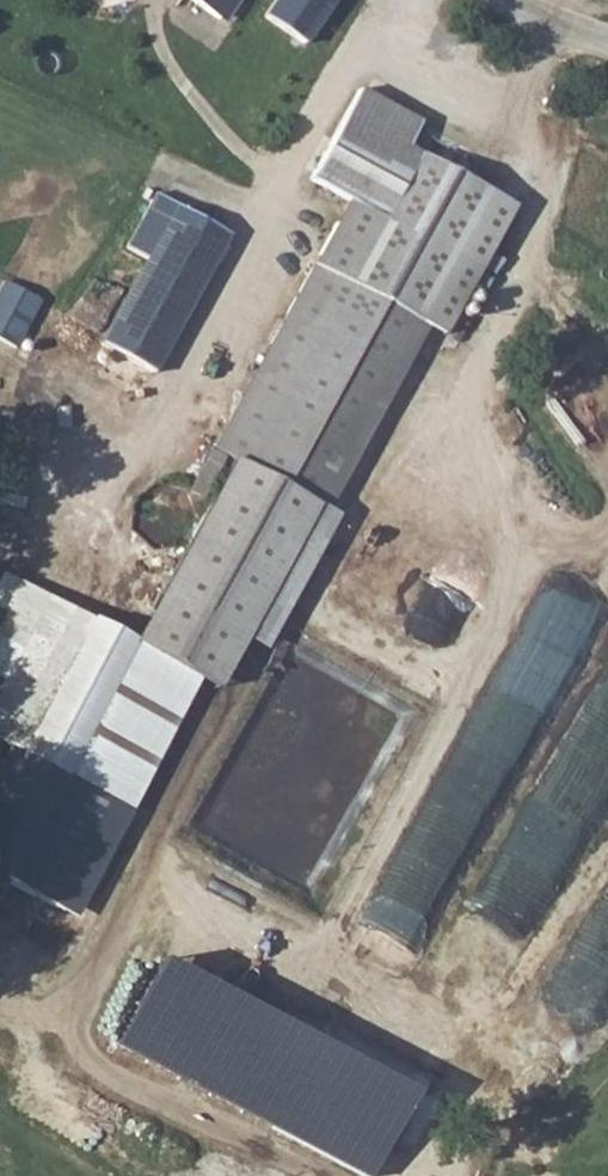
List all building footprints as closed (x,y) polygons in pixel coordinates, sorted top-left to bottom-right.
[(221,20),(235,0),(193,0),(221,20)] [(266,13),(307,42),(337,0),(275,0),(266,13)] [(351,197),(316,263),(430,323),(451,333),(520,202),(414,146),(428,119),(359,83),(310,176),(351,197)] [(236,230),(155,189),(131,248),(145,258),(107,342),(160,374),(236,230)] [(228,457),(315,505),(326,511),(430,323),(316,263),(211,447),(228,457)] [(0,292),(0,336),(19,346),(43,302),(5,282),(0,292)] [(354,612),(403,629),(470,435),(421,419),(354,612)] [(315,505),(228,457),(127,639),(202,680),(214,687),(315,505)] [(127,639),(2,579),(0,582),(0,616),(2,617),(0,621),(0,745),(129,819),(202,680),(127,639)] [(599,602),(554,580),(433,828),(463,843),(448,873),(463,880),(599,602)] [(596,839),(607,809),(607,727),(587,718),(551,808),(572,817),(568,828),(596,839)] [(167,953),(116,1045),(364,1175),(376,1175),(428,1084),(167,953)]
